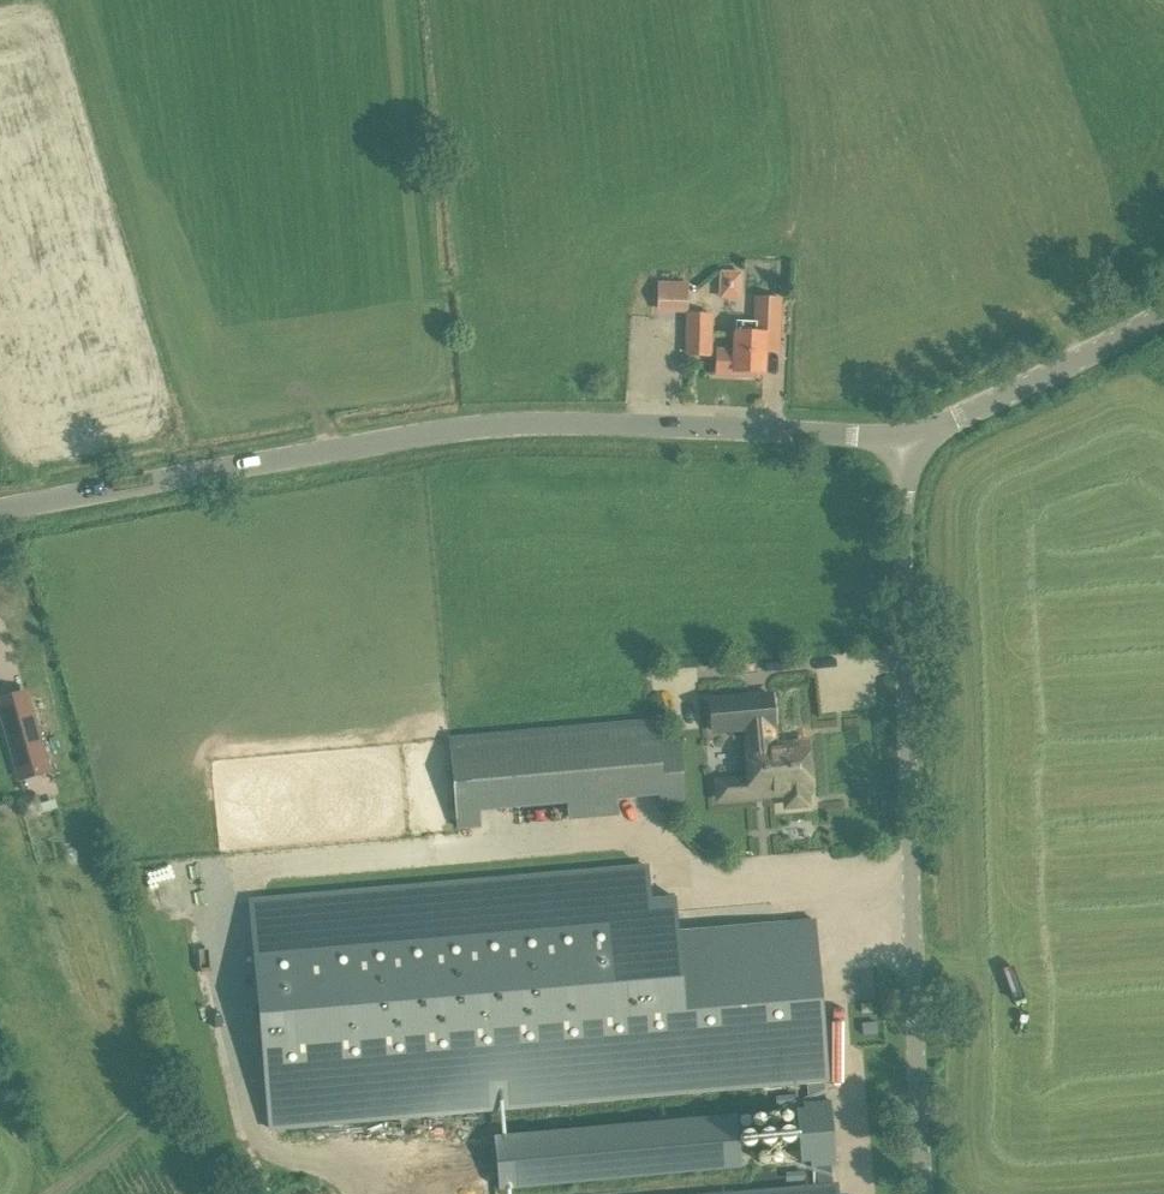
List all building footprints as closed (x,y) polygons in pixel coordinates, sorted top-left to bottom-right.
[(719,289),(742,289),(742,271),(719,270),(719,289)] [(687,284),(658,283),(657,308),(687,308),(687,284)] [(782,334),(782,296),(754,296),(753,322),(736,322),(736,332),(734,332),(734,351),(717,351),(717,372),(764,373),(764,334),(782,334)] [(713,315),(687,314),(686,355),(711,355),(713,315)] [(711,732),(745,728),(747,747),(745,748),(748,779),(732,781),(734,792),(765,789),(766,794),(785,793),(786,805),(805,804),(804,791),(809,790),(804,742),(800,743),(799,740),(780,742),(780,745),(765,746),(763,727),(772,726),(769,694),(708,700),(711,732)] [(34,718),(4,726),(20,780),(49,772),(34,718)] [(457,830),(479,828),(477,808),(567,800),(569,819),(617,815),(615,795),(658,791),(660,810),(682,808),(675,740),(656,742),(654,721),(448,741),(457,830)] [(35,796),(20,800),(24,816),(40,812),(35,796)] [(647,867),(250,901),(269,1128),(808,1081),(810,1101),(803,1102),(804,1107),(796,1108),(799,1135),(832,1132),(829,1100),(826,1101),(824,1080),(827,1080),(813,919),(690,929),(677,930),(674,897),(650,899),(649,890),(647,867)] [(862,1023),(863,1034),(877,1033),(876,1022),(862,1023)] [(736,1114),(494,1136),(499,1189),(741,1167),(736,1114)] [(736,1193),(837,1193),(836,1185),(833,1185),(831,1165),(835,1165),(832,1132),(799,1135),(801,1162),(811,1161),(811,1167),(816,1166),(818,1187),(736,1193)]
